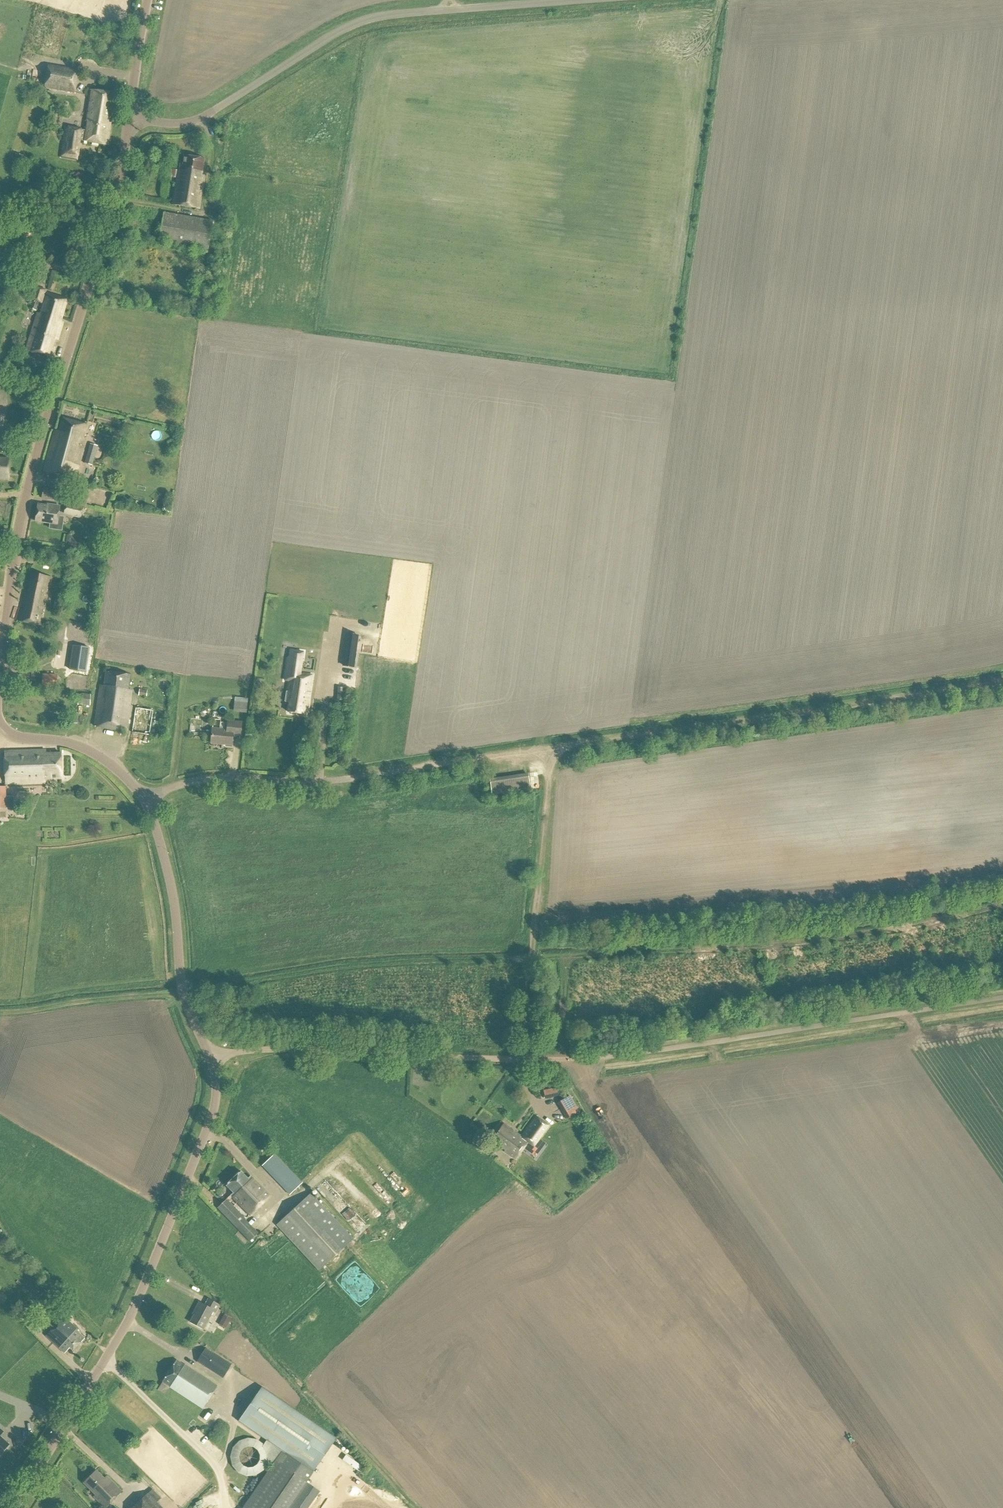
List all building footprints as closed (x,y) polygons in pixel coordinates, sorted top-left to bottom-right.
[(48,65),(44,89),(75,94),(79,70),(48,65)] [(90,91),(84,131),(82,142),(109,145),(113,119),(109,119),(113,94),(90,91)] [(82,142),(84,131),(82,131),(82,130),(65,127),(60,157),(78,160),(80,141),(82,142)] [(11,171),(20,174),(25,157),(16,154),(11,171)] [(204,160),(185,157),(184,164),(181,164),(180,172),(178,171),(172,205),(199,210),(205,175),(202,170),(204,160)] [(159,242),(208,250),(213,222),(164,213),(159,242)] [(20,287),(17,296),(24,298),(27,290),(29,283),(21,281),(20,287)] [(37,314),(26,351),(51,359),(62,322),(60,321),(66,300),(46,294),(46,295),(44,294),(45,290),(35,287),(31,300),(33,301),(30,309),(36,311),(38,303),(43,304),(40,315),(37,314)] [(85,425),(62,419),(59,432),(54,430),(43,472),(74,480),(84,439),(82,438),(85,425)] [(90,444),(84,464),(92,466),(98,447),(90,444)] [(9,479),(9,459),(0,459),(0,479),(9,479)] [(43,488),(41,499),(61,503),(63,492),(43,488)] [(63,517),(58,517),(59,507),(47,504),(46,507),(37,505),(35,521),(50,523),(50,528),(61,529),(63,517)] [(67,504),(64,514),(81,518),(82,511),(83,508),(67,504)] [(50,577),(47,577),(33,574),(29,591),(26,590),(23,603),(26,604),(25,610),(22,609),(19,621),(40,625),(50,577)] [(347,634),(342,667),(354,668),(359,636),(347,634)] [(73,646),(70,670),(86,672),(89,648),(73,646)] [(323,666),(338,668),(340,651),(325,649),(323,666)] [(287,657),(283,681),(288,682),(286,701),(289,702),(288,712),(306,714),(311,675),(301,673),(304,652),(296,651),(295,658),(287,657)] [(131,675),(106,671),(104,686),(100,685),(95,726),(125,731),(131,689),(128,689),(131,675)] [(42,675),(42,687),(57,687),(57,675),(42,675)] [(77,706),(90,706),(90,694),(78,694),(77,706)] [(235,702),(234,713),(247,714),(248,703),(235,702)] [(135,708),(131,733),(150,736),(154,711),(135,708)] [(69,724),(78,724),(78,714),(69,714),(69,724)] [(242,722),(228,721),(227,730),(212,729),(211,742),(231,745),(232,735),(241,736),(242,722)] [(46,754),(46,750),(4,752),(5,784),(45,782),(45,779),(62,779),(61,754),(46,754)] [(528,774),(489,779),(491,795),(530,789),(528,774)] [(543,1091),(545,1099),(557,1096),(555,1088),(543,1091)] [(569,1117),(583,1110),(574,1093),(561,1100),(569,1117)] [(516,1159),(528,1142),(534,1146),(549,1126),(535,1116),(520,1137),(503,1124),(492,1140),(500,1147),(501,1145),(506,1149),(504,1151),(516,1159)] [(292,1193),(305,1180),(277,1151),(264,1164),(292,1193)] [(248,1179),(241,1172),(226,1186),(233,1194),(217,1208),(225,1217),(250,1242),(258,1233),(245,1220),(269,1198),(250,1177),(248,1179)] [(354,1239),(311,1193),(276,1226),(319,1272),(354,1239)] [(215,1313),(218,1307),(207,1301),(204,1307),(199,1304),(194,1312),(196,1313),(189,1324),(202,1331),(212,1312),(215,1313)] [(219,1324),(226,1328),(231,1318),(224,1314),(219,1324)] [(77,1329),(64,1317),(45,1337),(64,1354),(69,1348),(73,1351),(84,1339),(76,1331),(77,1329)] [(206,1348),(196,1363),(205,1368),(206,1368),(223,1378),(231,1365),(206,1348)] [(216,1387),(176,1361),(162,1382),(202,1408),(216,1387)] [(319,1491),(307,1483),(337,1438),(261,1388),(239,1422),(266,1440),(262,1447),(266,1453),(267,1463),(272,1466),(243,1507),(308,1507),(319,1491)] [(8,1445),(0,1437),(0,1454),(8,1445)] [(107,1477),(105,1479),(97,1470),(84,1484),(95,1495),(93,1497),(104,1507),(107,1507),(122,1492),(107,1477)] [(132,1507),(162,1507),(157,1502),(161,1498),(152,1489),(132,1507)]
